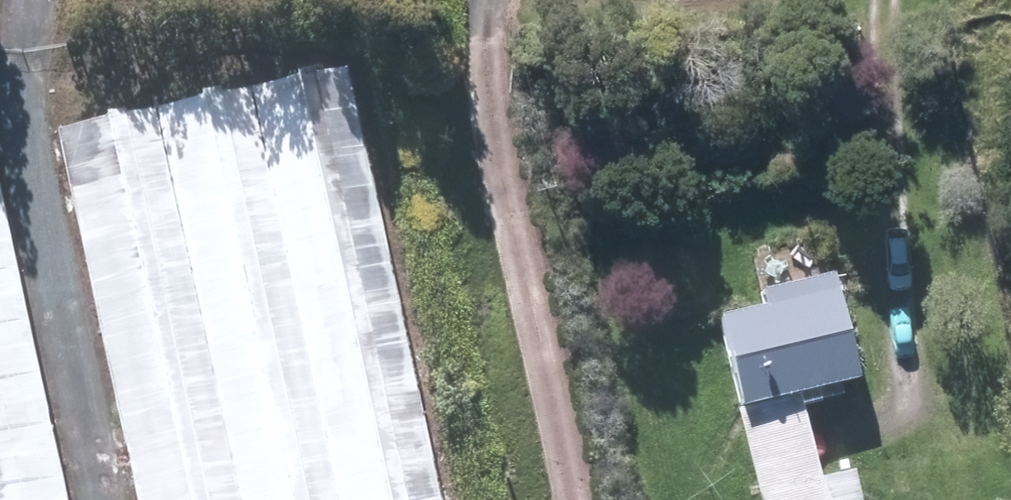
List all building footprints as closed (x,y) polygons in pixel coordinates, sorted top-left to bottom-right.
[(355,64),(61,128),(143,499),(450,499),(355,64)] [(0,130),(0,499),(79,499),(0,130)] [(816,408),(854,396),(851,381),(876,374),(848,272),(777,291),(782,306),(736,319),(761,410),(748,412),(772,499),(840,499),(816,408)]
